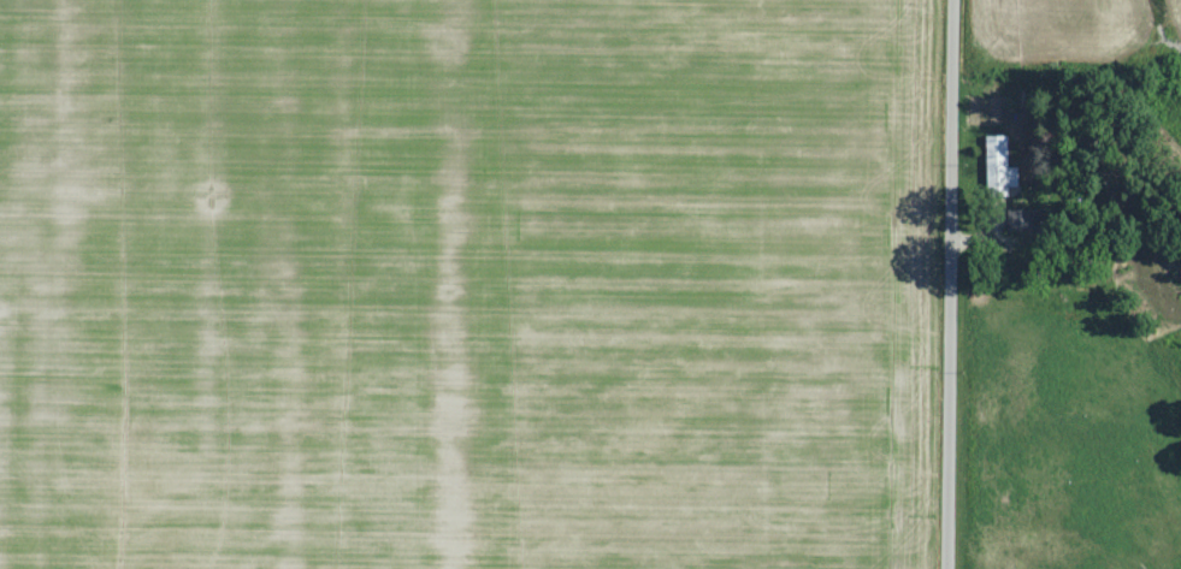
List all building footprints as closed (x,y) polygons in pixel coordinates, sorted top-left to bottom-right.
[(1011,166),(1011,135),(989,135),(989,187),(1021,187),(1021,167),(1011,166)] [(1018,210),(1018,229),(1047,228),(1046,209),(1018,210)]
